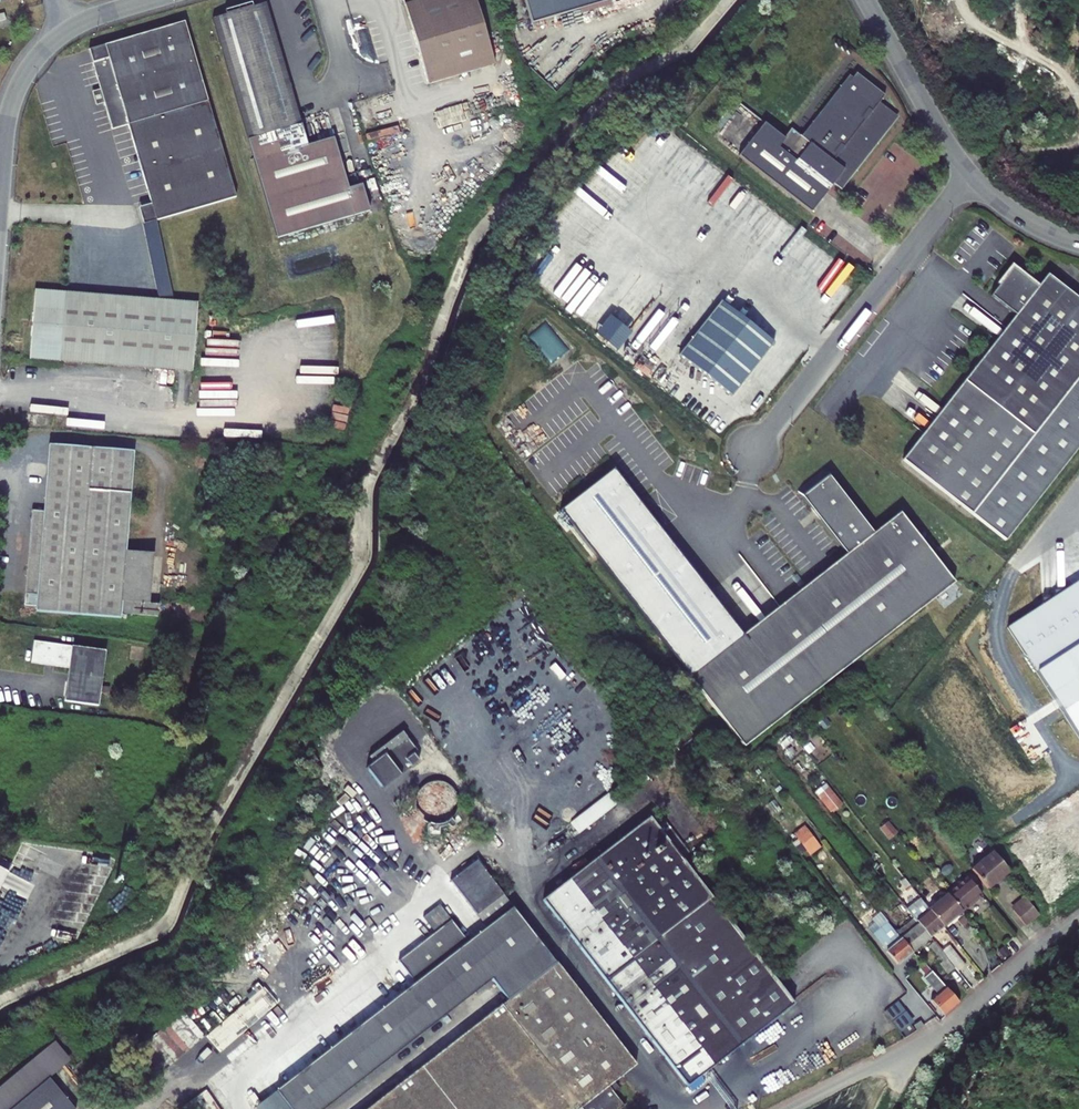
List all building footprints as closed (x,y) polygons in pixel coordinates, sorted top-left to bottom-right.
[(432,80),(498,60),(481,0),(408,0),(432,80)] [(537,20),(607,0),(531,0),(537,20)] [(225,15),(212,19),(277,239),(370,211),(362,185),(348,189),(334,138),(306,146),(264,3),(252,7),(251,3),(224,11),(225,15)] [(126,126),(150,206),(155,222),(236,198),(184,22),(104,46),(108,60),(92,65),(99,90),(103,103),(111,131),(126,126)] [(88,51),(92,65),(108,60),(104,46),(88,51)] [(763,124),(738,156),(810,214),(832,185),(838,190),(844,182),(887,127),(895,117),(878,104),(884,97),(855,75),(821,118),(827,123),(810,145),(803,140),(790,130),(783,139),(763,124)] [(95,105),(103,103),(99,90),(91,92),(95,105)] [(821,118),(803,140),(810,145),(827,123),(821,118)] [(887,127),(844,182),(846,183),(889,128),(887,127)] [(155,222),(150,206),(137,210),(142,226),(158,303),(172,304),(155,222)] [(995,287),(997,288),(1010,271),(1035,291),(1037,288),(1009,268),(995,287)] [(862,271),(855,279),(860,283),(866,275),(862,271)] [(1024,449),(1078,377),(1078,303),(1045,277),(1037,288),(1035,291),(1010,271),(997,288),(989,299),(1014,318),(955,395),(1024,449)] [(61,355),(192,366),(196,315),(66,303),(67,295),(35,292),(29,360),(60,363),(61,355)] [(158,303),(67,295),(66,303),(196,315),(197,306),(172,304),(158,303)] [(721,302),(679,355),(732,397),(774,343),(721,302)] [(553,360),(569,346),(547,322),(531,336),(553,360)] [(191,375),(192,366),(61,355),(60,363),(191,375)] [(972,517),(1005,543),(1078,447),(1078,377),(1024,449),(972,517)] [(902,464),(972,517),(1024,449),(955,395),(902,464)] [(121,605),(125,554),(134,454),(49,447),(43,514),(31,513),(23,608),(35,609),(35,614),(120,621),(120,617),(157,620),(158,608),(148,607),(121,605)] [(687,680),(741,639),(614,471),(559,513),(687,680)] [(687,680),(741,750),(954,586),(900,516),(874,537),(829,479),(801,500),(846,558),(741,639),(687,680)] [(153,556),(125,554),(121,605),(148,607),(153,556)] [(105,653),(33,643),(30,665),(67,671),(63,704),(98,709),(105,653)] [(1033,671),(1078,744),(1078,643),(1033,671)] [(401,735),(370,760),(374,765),(365,772),(383,794),(412,770),(405,761),(416,752),(401,735)] [(828,782),(817,791),(834,812),(845,802),(828,782)] [(432,784),(430,784),(429,784),(427,785),(425,787),(423,788),(421,789),(419,792),(417,794),(417,796),(416,799),(415,800),(415,802),(415,805),(415,808),(415,810),(416,813),(417,815),(418,817),(420,819),(421,820),(423,822),(424,823),(427,825),(428,825),(431,826),(434,827),(436,827),(439,827),(442,827),(443,826),(446,825),(448,824),(450,823),(451,822),(453,821),(455,818),(456,817),(457,814),(458,811),(458,810),(459,807),(459,805),(459,802),(458,799),(458,798),(457,795),(456,793),(454,791),(453,790),(451,788),(448,786),(447,785),(444,784),(442,784),(439,783),(436,783),(435,783),(432,784)] [(579,830),(620,804),(613,793),(572,818),(579,830)] [(652,816),(548,899),(697,1084),(801,1000),(652,816)] [(808,823),(795,831),(810,854),(823,846),(808,823)] [(996,848),(974,866),(990,885),(1011,868),(996,848)] [(475,864),(449,885),(483,928),(510,906),(475,864)] [(0,870),(0,892),(9,875),(0,870)] [(969,874),(950,891),(964,908),(983,891),(969,874)] [(950,891),(931,907),(945,924),(964,908),(950,891)] [(908,906),(918,919),(932,935),(945,924),(931,907),(922,895),(908,906)] [(1042,913),(1031,899),(1017,910),(1028,924),(1042,913)] [(420,982),(398,999),(426,1031),(498,975),(513,995),(499,1007),(492,998),(436,1042),(494,1108),(623,1108),(625,1108),(610,1090),(637,1068),(510,911),(471,941),(454,920),(402,961),(420,982)] [(915,950),(932,935),(918,919),(901,933),(904,937),(915,950)] [(868,928),(887,952),(889,950),(900,963),(915,950),(904,937),(893,947),(875,922),(868,928)] [(956,964),(943,949),(938,953),(951,968),(956,964)] [(218,1045),(276,997),(262,981),(248,993),(252,998),(208,1034),(218,1045)] [(951,995),(938,981),(930,987),(938,997),(931,1003),(943,1015),(949,1009),(958,1001),(951,995)] [(921,982),(915,986),(925,998),(931,993),(921,982)] [(272,1099),(280,1108),(328,1108),(426,1031),(398,999),(272,1099)] [(171,1021),(141,1049),(162,1072),(192,1045),(171,1021)] [(920,1022),(914,1027),(917,1031),(923,1026),(920,1022)] [(436,1042),(353,1108),(494,1108),(436,1042)] [(0,1087),(0,1108),(73,1108),(49,1080),(70,1062),(54,1043),(0,1087)] [(208,1088),(185,1105),(189,1108),(224,1108),(208,1088)] [(260,1108),(280,1108),(272,1099),(260,1108)]
